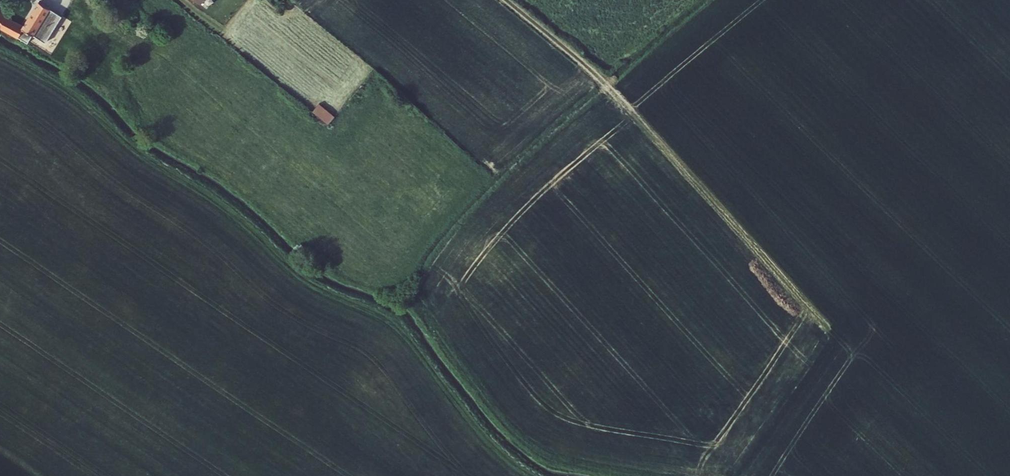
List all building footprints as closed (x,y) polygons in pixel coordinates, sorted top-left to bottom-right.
[(55,6),(48,0),(30,23),(13,9),(5,0),(2,0),(0,1),(0,14),(5,21),(28,40),(55,6)]
